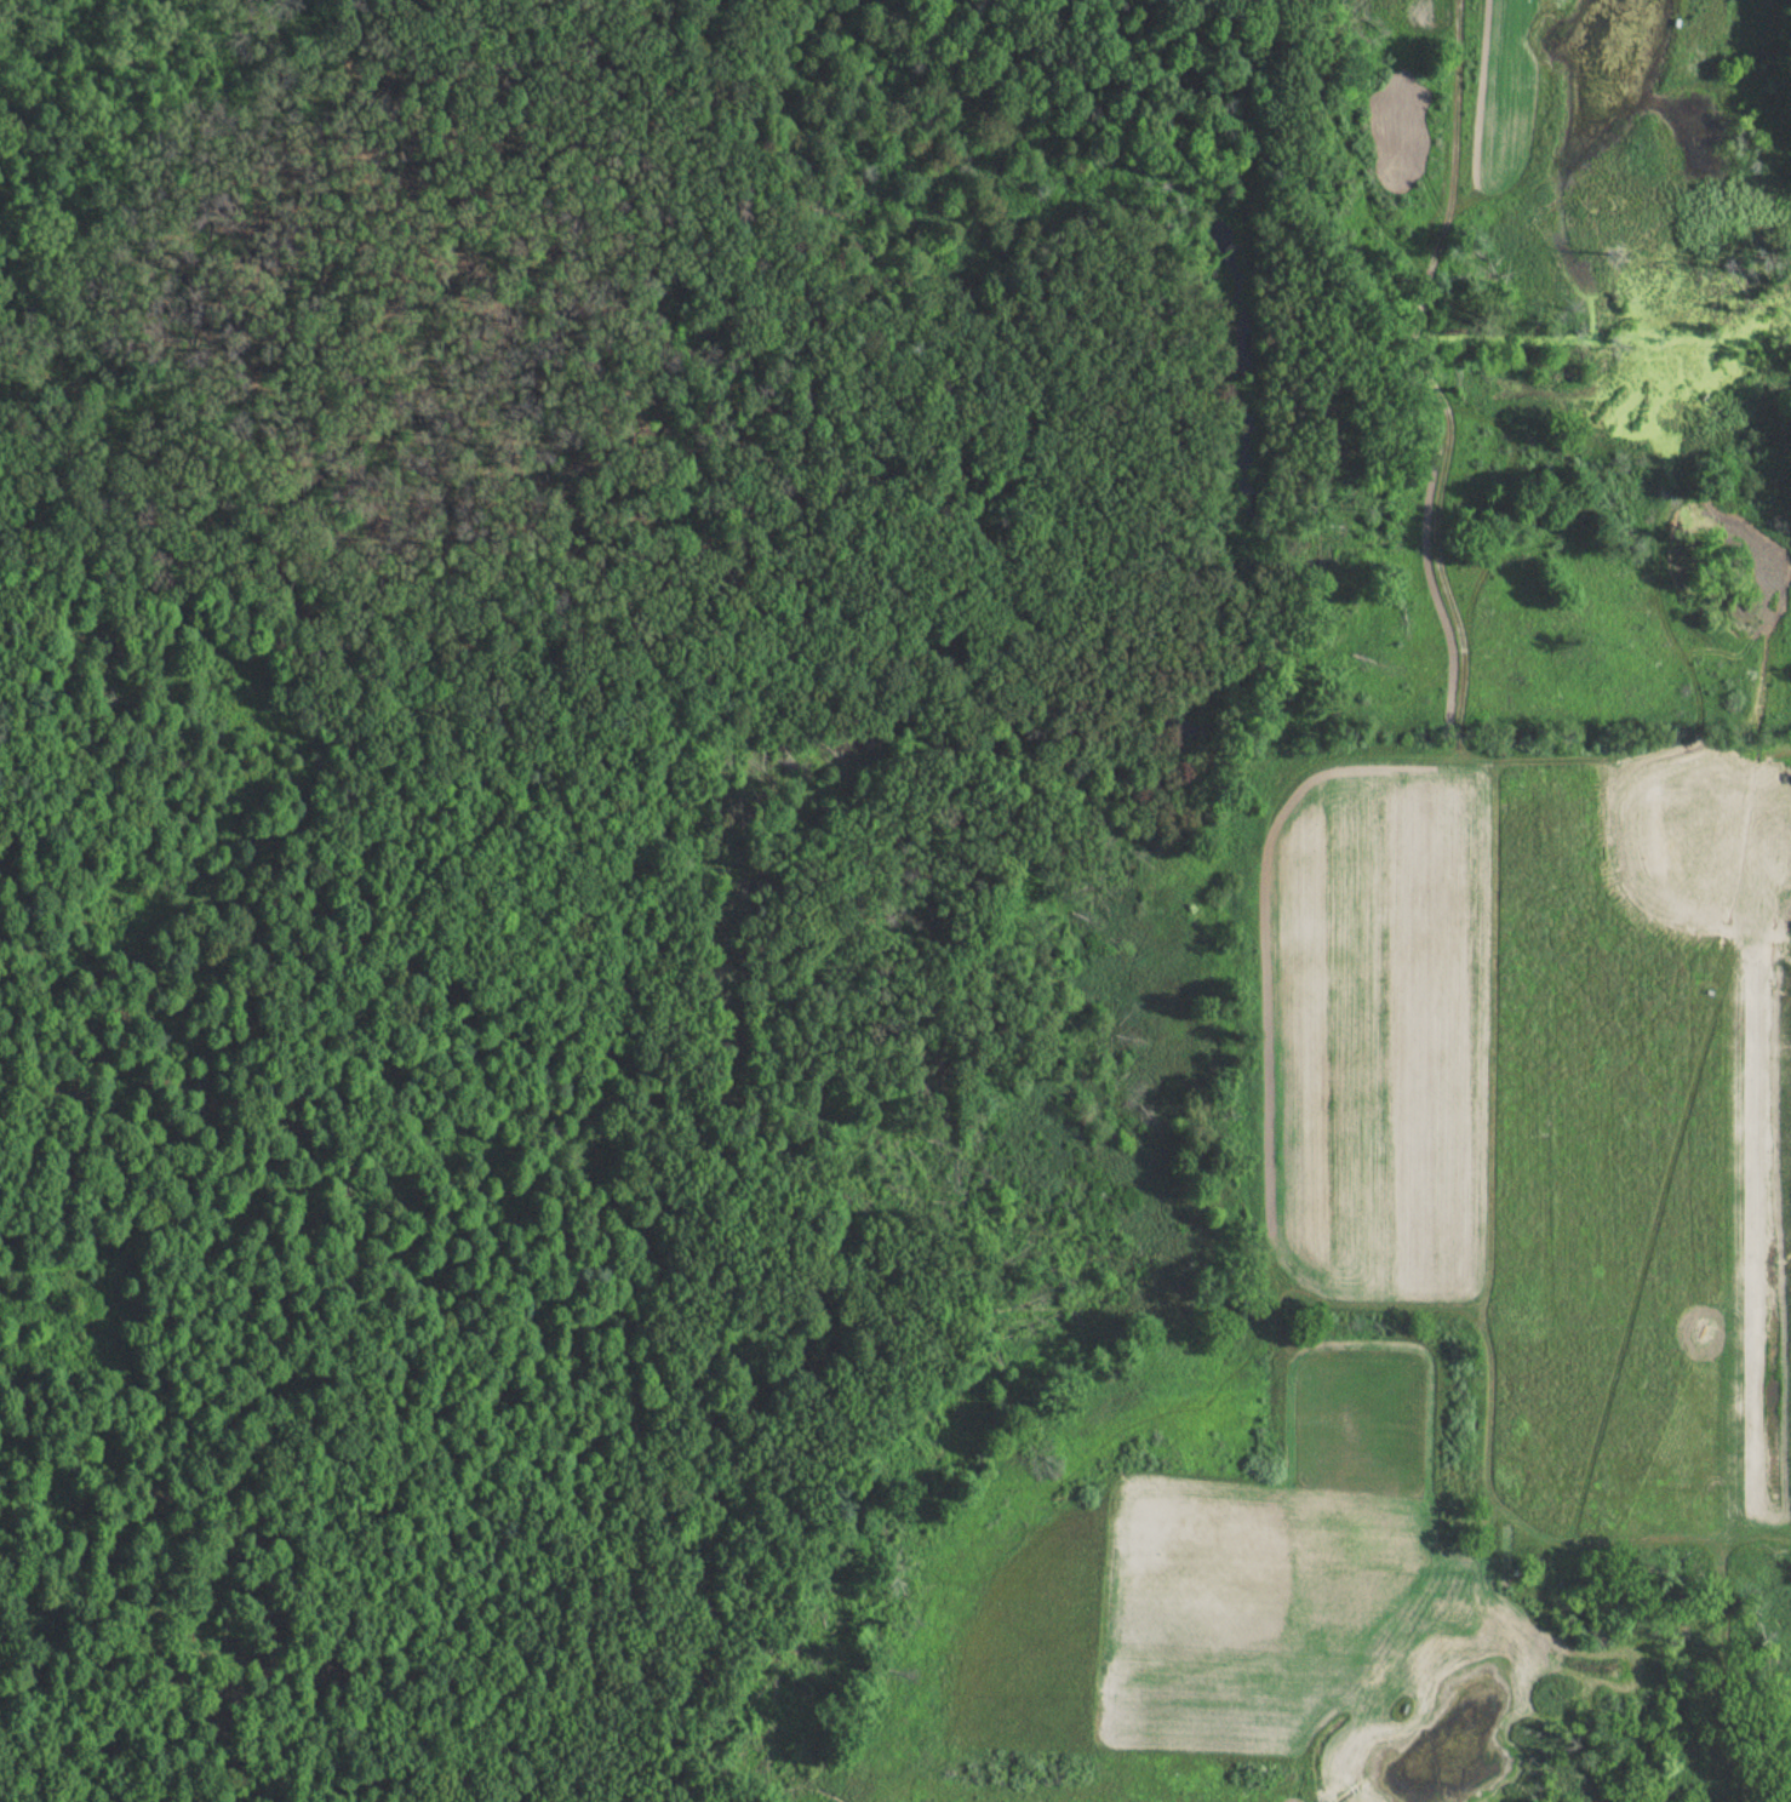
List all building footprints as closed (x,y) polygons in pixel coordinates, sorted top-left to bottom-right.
[(1788,1610),(1777,1641),(1790,1646),(1790,1611),(1788,1610)]
